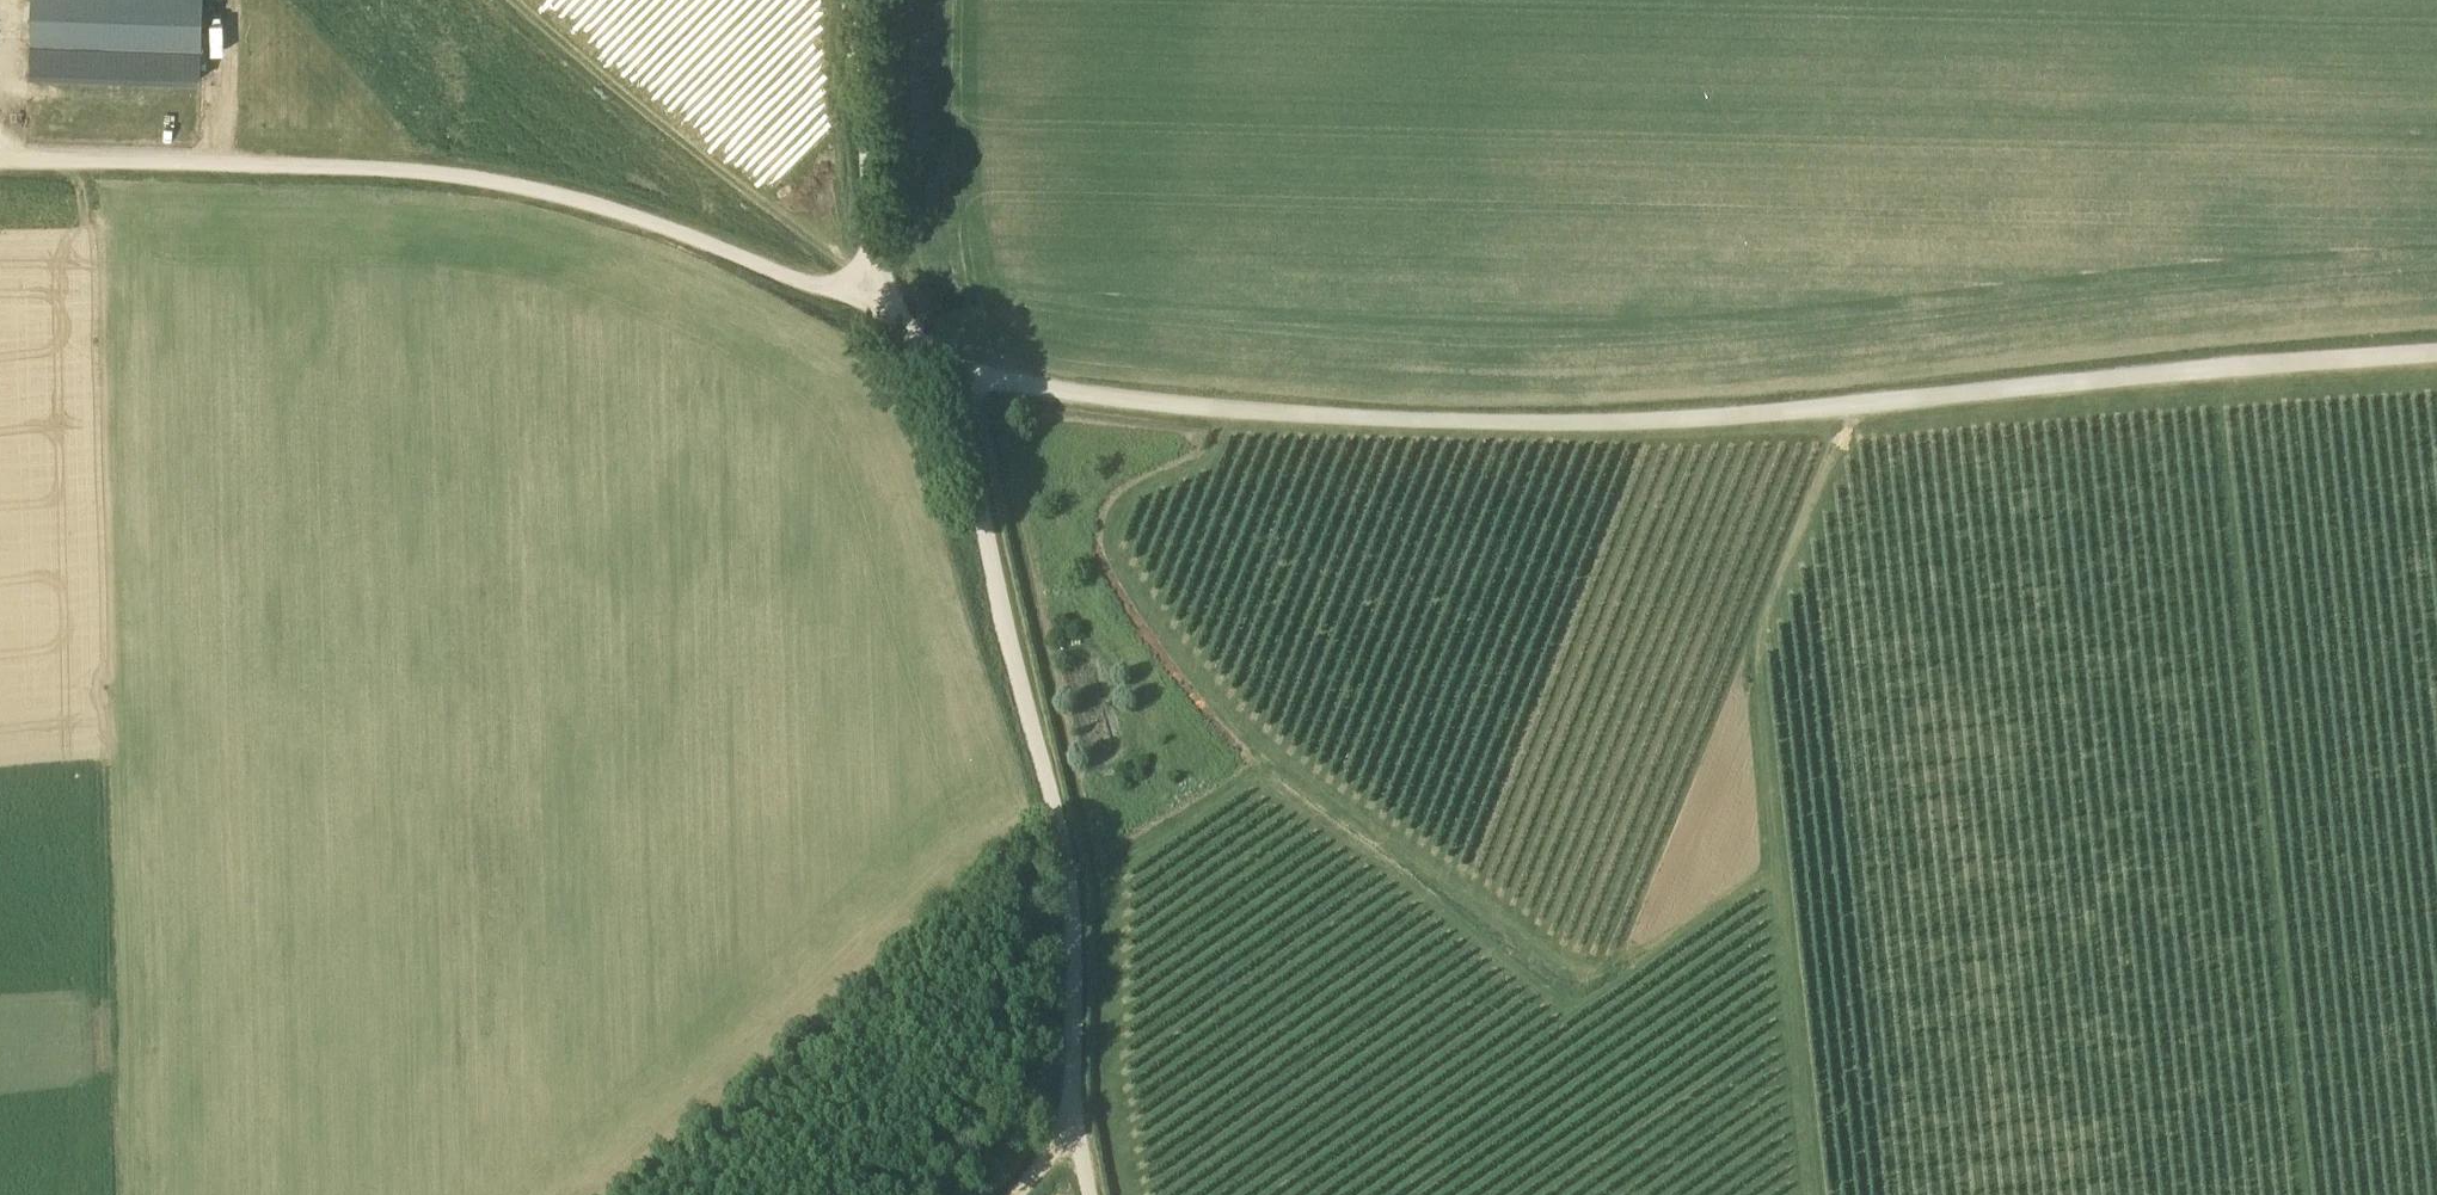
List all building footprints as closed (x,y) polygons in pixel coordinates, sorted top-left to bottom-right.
[(31,39),(203,45),(206,0),(34,0),(31,39)]
